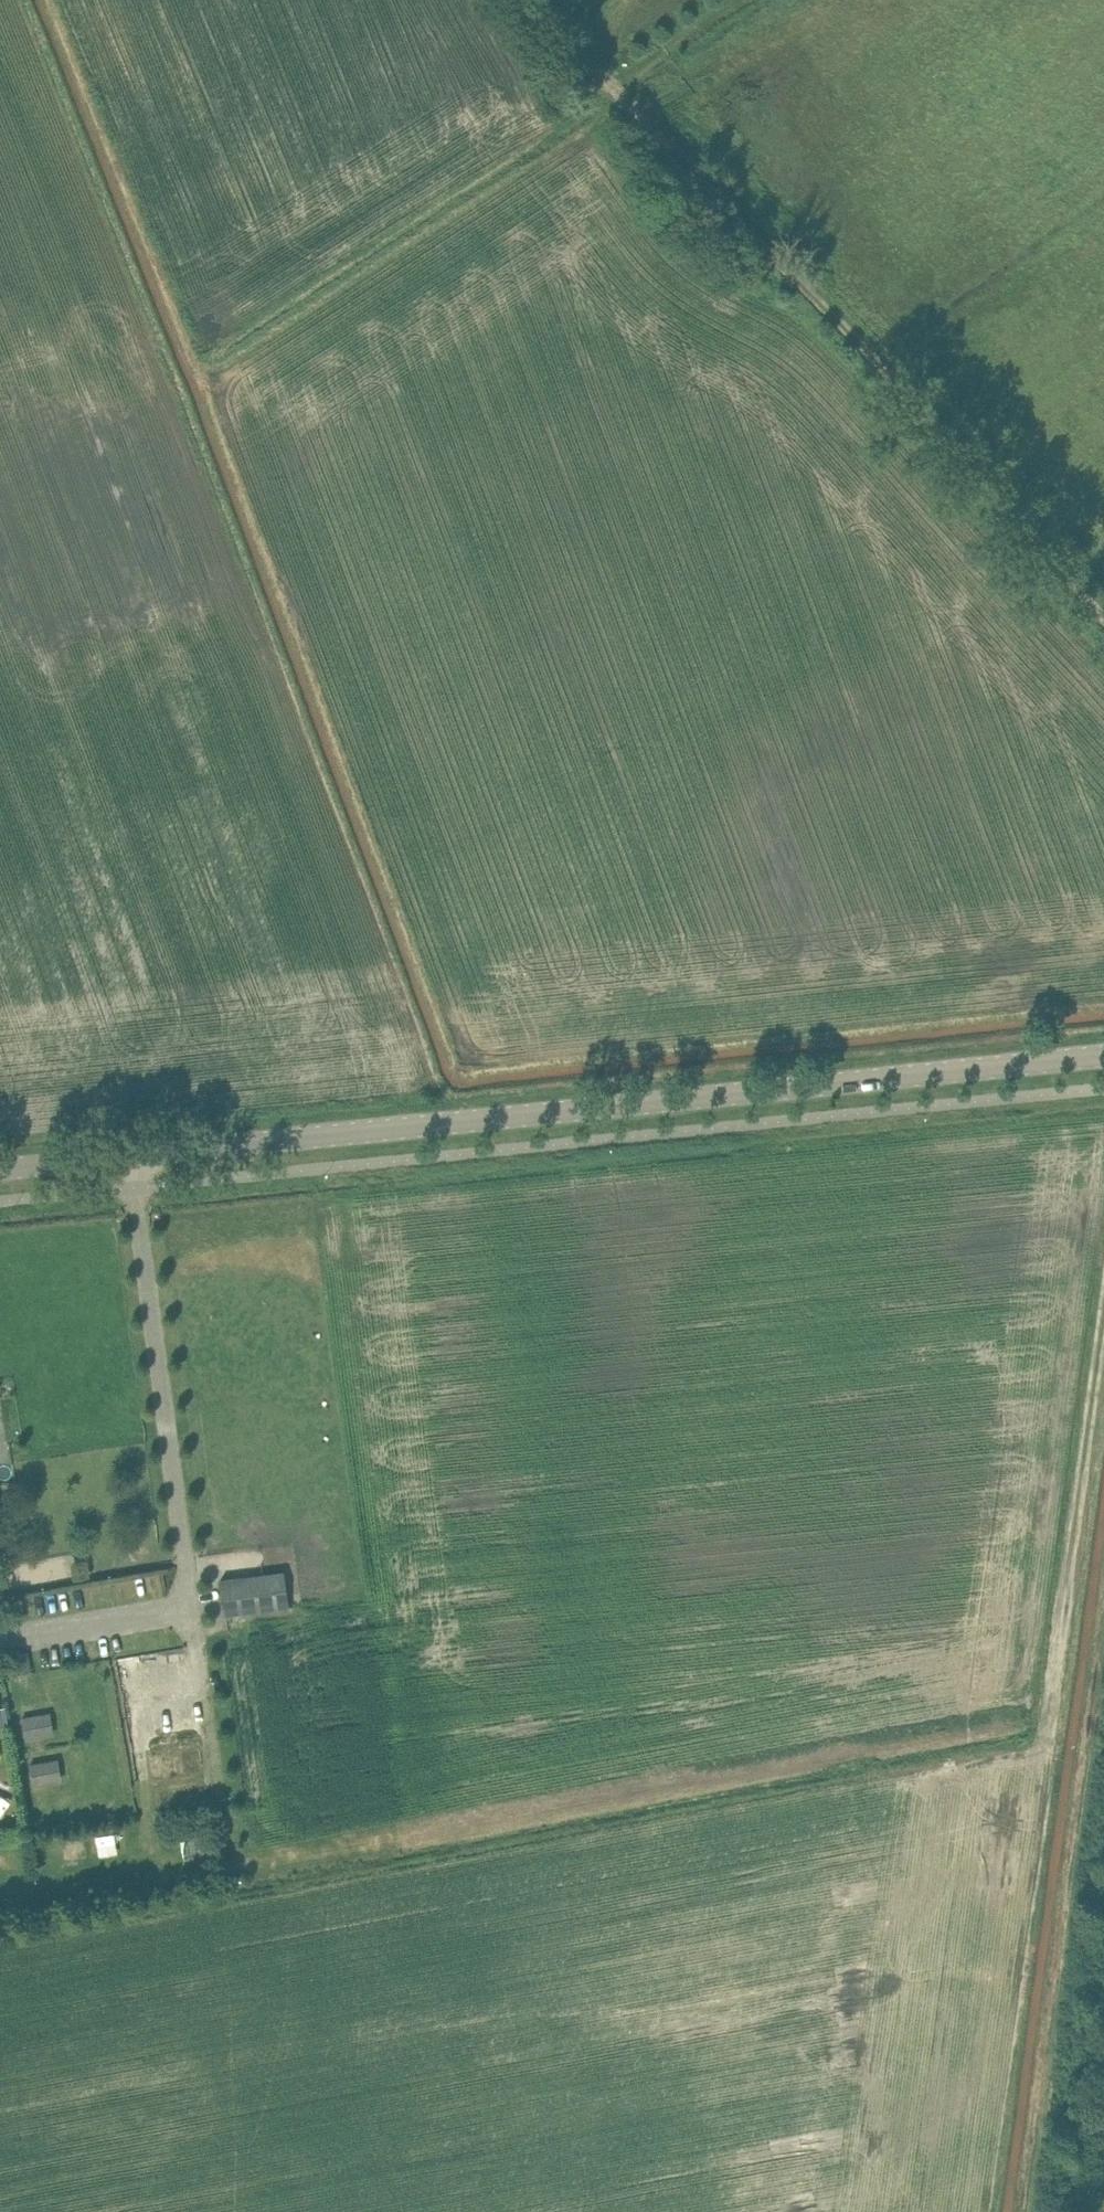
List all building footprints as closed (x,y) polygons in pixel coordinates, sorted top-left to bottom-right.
[(68,1561),(68,1577),(85,1577),(85,1561),(68,1561)] [(288,1607),(283,1571),(221,1579),(225,1616),(288,1607)] [(40,1715),(22,1718),(25,1738),(44,1735),(40,1715)] [(48,1761),(30,1764),(34,1784),(51,1781),(48,1761)] [(4,1815),(10,1797),(0,1794),(0,1814),(4,1815)]
